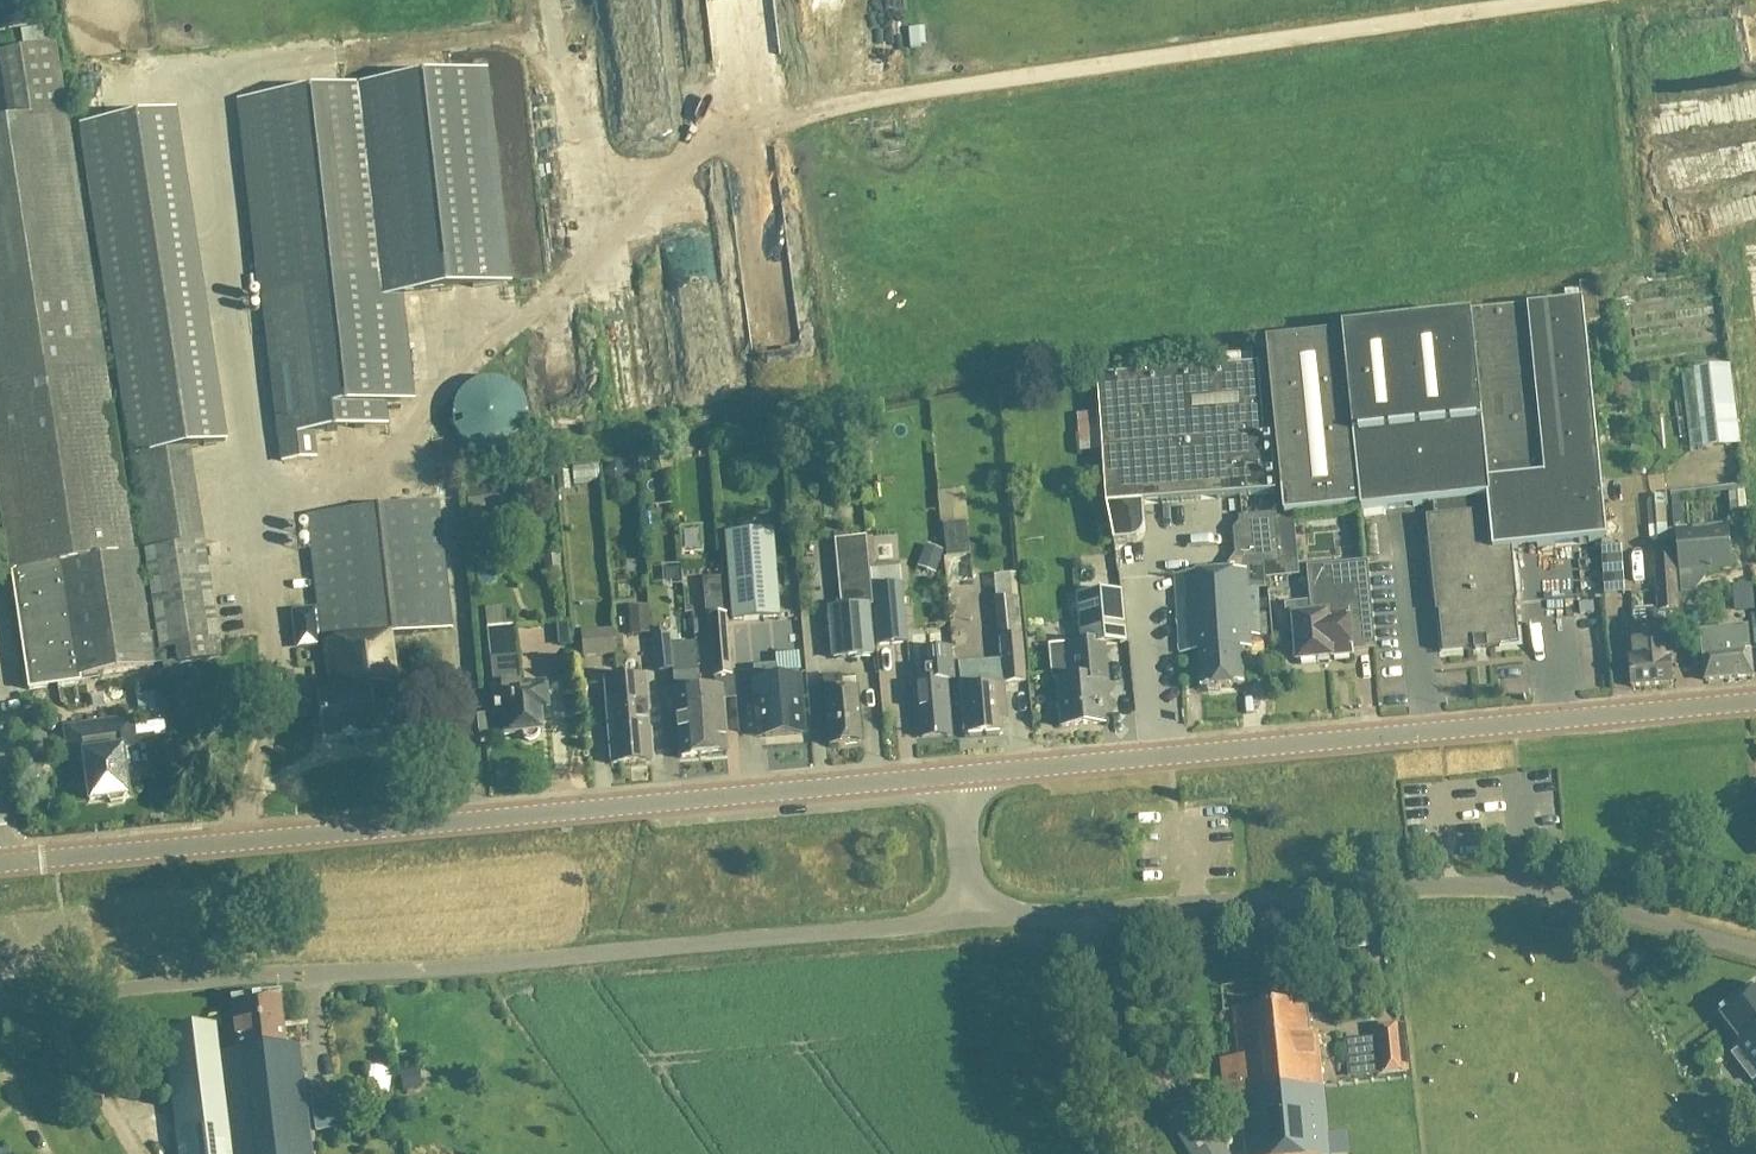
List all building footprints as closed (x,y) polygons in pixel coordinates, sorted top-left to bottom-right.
[(2,29),(28,24),(23,0),(0,0),(0,18),(2,29)] [(482,75),(374,87),(239,102),(261,292),(262,292),(281,464),(314,460),(311,435),(385,427),(382,405),(409,402),(398,298),(506,286),(482,75)] [(177,666),(219,660),(187,450),(224,445),(173,114),(79,129),(159,653),(175,651),(177,666)] [(130,556),(65,118),(8,126),(0,128),(0,515),(9,574),(130,556)] [(1343,337),(1362,510),(1360,510),(1360,514),(1437,507),(1439,520),(1426,521),(1435,614),(1438,613),(1443,655),(1518,647),(1514,604),(1517,604),(1511,551),(1606,542),(1602,492),(1586,326),(1584,304),(1582,304),(1582,306),(1527,312),(1527,310),(1469,316),(1470,320),(1343,334),(1343,337)] [(1360,510),(1362,510),(1343,337),(1266,345),(1284,518),(1360,510)] [(1113,545),(1127,544),(1130,544),(1133,543),(1136,542),(1137,541),(1139,540),(1140,539),(1142,537),(1143,535),(1143,533),(1144,531),(1144,528),(1144,525),(1143,506),(1276,496),(1271,437),(1264,438),(1258,367),(1097,379),(1106,507),(1113,545)] [(1694,374),(1703,450),(1732,446),(1723,370),(1694,374)] [(572,470),(575,485),(599,481),(597,466),(572,470)] [(557,492),(569,490),(566,474),(556,475),(557,492)] [(1737,478),(1711,482),(1713,496),(1739,492),(1737,478)] [(388,638),(450,632),(436,504),(306,517),(321,645),(323,645),(328,686),(315,687),(321,745),(374,739),(369,695),(394,692),(388,638)] [(1242,520),(1241,520),(1242,527),(1240,527),(1235,533),(1237,555),(1243,561),(1245,561),(1246,568),(1297,563),(1293,521),(1275,522),(1275,517),(1242,520)] [(1703,574),(1731,571),(1727,528),(1674,533),(1681,596),(1692,595),(1692,589),(1696,584),(1697,584),(1696,581),(1703,580),(1703,574)] [(730,624),(778,620),(771,533),(723,537),(730,624)] [(833,543),(840,609),(825,610),(829,650),(830,661),(872,658),(872,650),(868,609),(870,609),(864,540),(833,543)] [(1631,690),(1672,687),(1670,662),(1674,661),(1673,636),(1684,635),(1681,596),(1675,546),(1653,548),(1657,611),(1631,613),(1629,630),(1627,630),(1629,663),(1631,690)] [(1605,597),(1625,596),(1621,549),(1602,551),(1605,597)] [(134,555),(130,556),(9,574),(27,691),(79,684),(78,679),(152,668),(134,555)] [(1332,659),(1336,659),(1352,657),(1351,653),(1374,650),(1366,566),(1308,572),(1311,605),(1286,608),(1288,635),(1294,635),(1297,664),(1332,661),(1332,659)] [(907,645),(899,569),(869,572),(877,648),(907,645)] [(1251,651),(1250,638),(1259,637),(1254,572),(1160,578),(1161,602),(1176,601),(1179,656),(1197,655),(1200,691),(1244,688),(1241,651),(1251,651)] [(1101,726),(1097,680),(1095,680),(1095,676),(1098,672),(1096,648),(1125,646),(1120,595),(1075,600),(1079,648),(1049,651),(1051,681),(1056,684),(1060,730),(1101,726)] [(994,602),(997,640),(1019,638),(1016,601),(994,602)] [(630,639),(646,637),(644,612),(628,613),(630,639)] [(709,681),(729,679),(724,620),(704,621),(709,681)] [(488,624),(489,651),(515,650),(514,623),(488,624)] [(612,650),(611,631),(578,633),(580,660),(613,657),(612,650)] [(1704,682),(1751,678),(1747,632),(1699,637),(1704,682)] [(964,737),(983,735),(1002,734),(1000,712),(1005,712),(1002,686),(1024,684),(1020,638),(998,640),(1000,663),(958,667),(964,737)] [(666,664),(670,664),(668,642),(651,644),(655,677),(667,676),(666,664)] [(924,651),(927,682),(910,683),(914,731),(920,731),(921,740),(951,738),(946,682),(953,681),(950,649),(924,651)] [(774,669),(753,671),(758,727),(762,727),(763,740),(800,737),(795,675),(800,675),(798,655),(773,657),(774,669)] [(160,658),(162,675),(174,673),(172,656),(160,658)] [(540,735),(539,724),(547,723),(544,685),(519,688),(517,660),(489,663),(491,692),(493,692),(495,717),(491,718),(493,739),(521,737),(521,738),(522,740),(523,741),(524,742),(526,743),(527,744),(529,744),(531,744),(532,743),(534,742),(535,741),(536,740),(537,738),(537,737),(537,735),(540,735)] [(700,698),(699,692),(697,676),(672,678),(679,761),(699,759),(694,699),(700,698)] [(643,677),(623,679),(630,765),(650,763),(643,677)] [(630,765),(623,679),(603,681),(610,766),(630,765)] [(822,681),(823,694),(828,748),(860,745),(855,692),(841,693),(840,679),(822,681)] [(721,690),(699,692),(700,698),(694,699),(699,759),(726,757),(721,690)] [(94,743),(90,743),(88,746),(89,754),(71,756),(68,760),(71,782),(75,785),(85,784),(88,803),(106,801),(109,806),(121,804),(123,798),(126,798),(123,778),(130,777),(127,755),(133,754),(129,727),(125,724),(92,728),(94,743)] [(1755,1089),(1755,991),(1720,1018),(1740,1045),(1729,1053),(1755,1089)] [(218,1056),(214,1027),(162,1033),(176,1153),(310,1153),(297,1047),(284,1049),(279,1001),(231,1006),(236,1054),(218,1056)] [(1230,1014),(1238,1091),(1320,1082),(1314,1035),(1308,1035),(1305,1006),(1230,1014)] [(1378,1077),(1406,1074),(1401,1029),(1373,1031),(1378,1077)] [(1324,1122),(1320,1082),(1238,1091),(1245,1153),(1328,1153),(1324,1122)]
